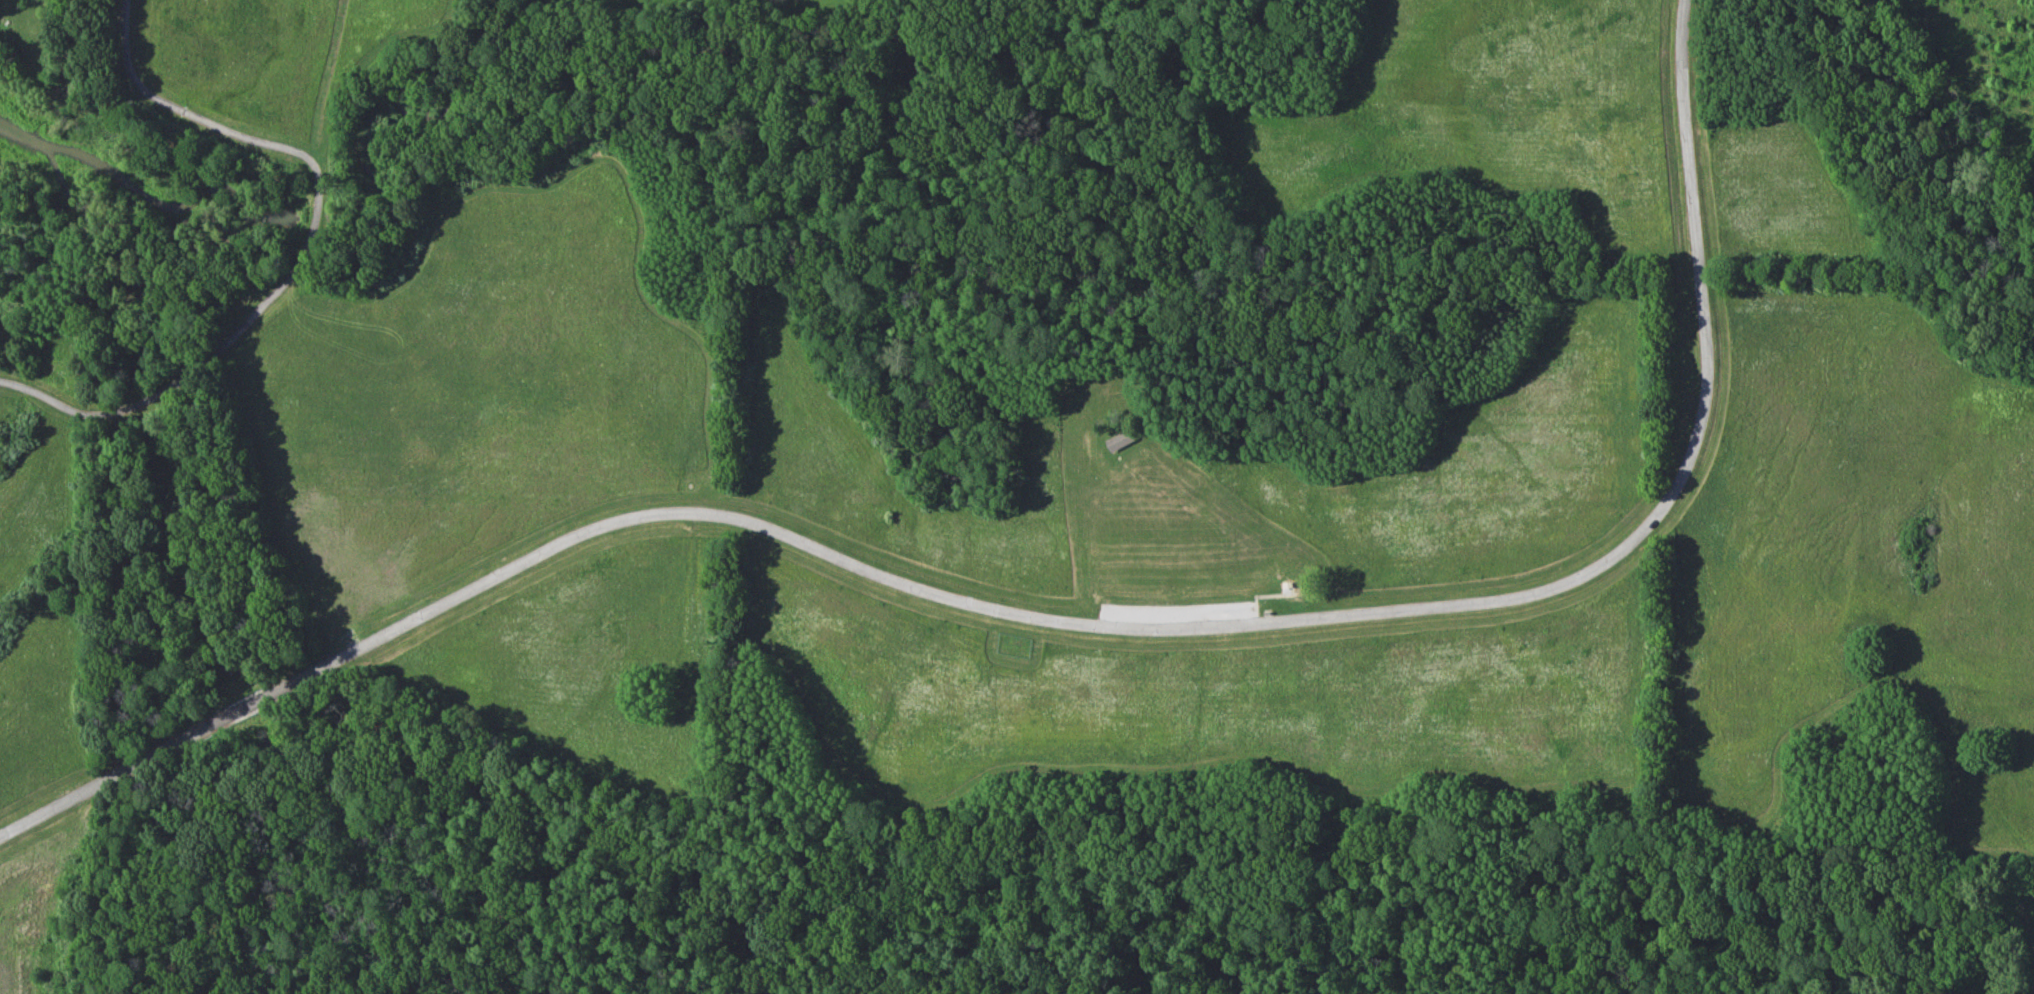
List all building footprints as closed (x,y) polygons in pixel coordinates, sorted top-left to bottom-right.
[(1134,442),(1129,430),(1105,440),(1110,452),(1134,442)]
